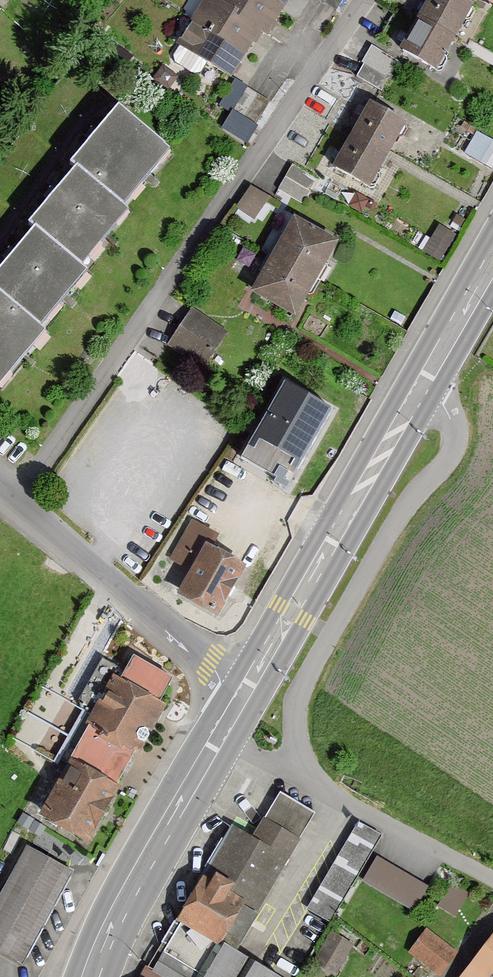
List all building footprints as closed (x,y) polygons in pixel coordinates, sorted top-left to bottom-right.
[(211,4),(204,0),(203,0),(172,49),(230,85),(258,41),(262,44),(290,0),(214,0),(211,4)] [(448,0),(425,0),(396,55),(432,75),(467,10),(448,0)] [(402,126),(366,107),(328,175),(363,195),(402,126)] [(111,113),(93,134),(62,171),(67,175),(50,194),(20,230),(27,236),(10,255),(0,267),(0,384),(40,338),(35,334),(81,280),(74,275),(122,219),(116,214),(164,158),(111,113)] [(475,138),(463,160),(487,174),(492,164),(492,149),(475,138)] [(311,182),(289,172),(278,196),(300,206),(311,182)] [(263,202),(248,192),(235,213),(251,222),(263,202)] [(330,246),(288,223),(247,300),(289,322),(330,246)] [(225,336),(187,314),(163,354),(201,376),(225,336)] [(334,408),(285,379),(237,459),(287,488),(334,408)] [(167,566),(185,576),(172,599),(212,622),(240,573),(207,554),(214,541),(189,527),(167,566)] [(84,733),(34,822),(79,846),(169,683),(128,660),(115,684),(106,679),(78,730),(84,733)] [(310,820),(275,799),(250,843),(227,829),(173,922),(231,956),(310,820)] [(378,837),(357,824),(338,858),(308,909),(330,921),(378,837)] [(24,849),(0,892),(0,956),(18,966),(69,875),(24,849)] [(422,890),(371,862),(358,885),(409,913),(422,890)] [(462,900),(447,892),(436,911),(451,919),(462,900)] [(243,963),(231,956),(173,922),(140,976),(234,976),(243,963)] [(421,935),(403,959),(428,976),(437,976),(451,957),(421,935)] [(328,937),(311,968),(328,976),(334,976),(349,949),(328,937)] [(460,976),(492,976),(492,938),(460,976)] [(249,968),(244,976),(265,976),(249,968)]
